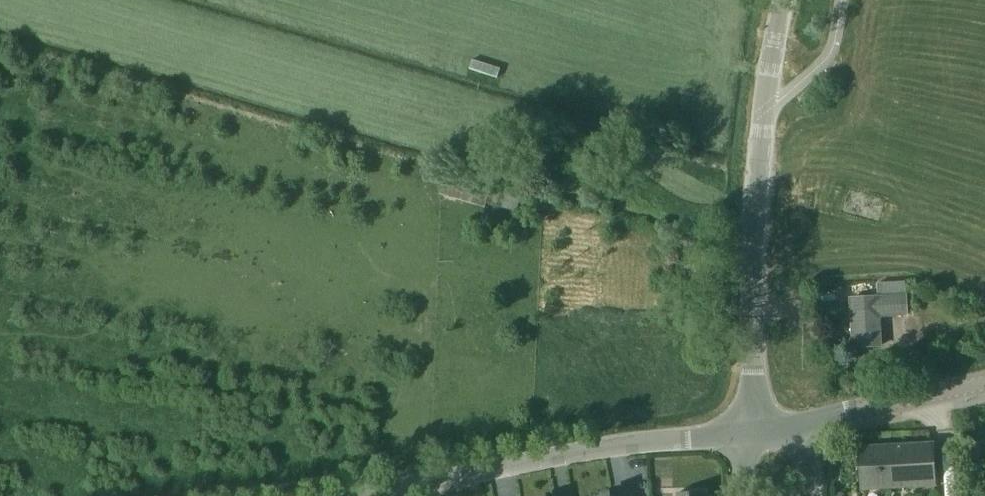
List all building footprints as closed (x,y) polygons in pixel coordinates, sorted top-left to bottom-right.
[(491,189),(444,175),(439,194),(485,207),(486,203),(517,212),(522,195),(492,186),(491,189)] [(879,316),(907,314),(905,281),(877,283),(878,297),(850,299),(854,347),(881,346),(879,316)] [(933,443),(860,447),(862,489),(936,485),(933,443)]
